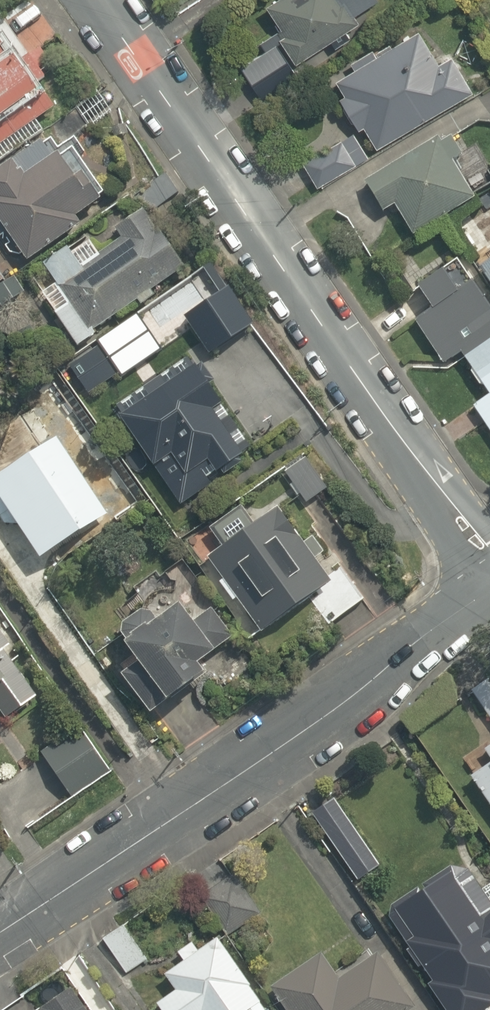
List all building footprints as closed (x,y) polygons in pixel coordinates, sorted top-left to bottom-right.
[(360,20),(347,0),(266,0),(258,5),(296,62),(360,20)] [(381,150),(475,87),(427,15),(333,77),(381,150)] [(56,115),(7,43),(2,36),(0,37),(0,153),(56,115)] [(25,263),(82,223),(77,217),(103,199),(74,156),(57,131),(0,170),(0,227),(25,263)] [(478,193),(459,165),(444,141),(369,191),(385,214),(397,206),(416,234),(478,193)] [(102,249),(88,230),(41,265),(68,300),(51,312),(77,347),(180,271),(137,213),(115,229),(120,236),(102,249)] [(489,344),(489,306),(459,260),(419,287),(434,310),(416,322),(445,366),(462,354),(467,360),(489,344)] [(252,328),(226,291),(187,320),(213,356),(252,328)] [(489,395),(489,344),(467,360),(489,395)] [(210,411),(223,403),(195,363),(118,416),(181,506),(245,462),(210,411)] [(474,407),(489,430),(489,397),(474,407)] [(101,521),(51,439),(0,470),(0,487),(43,557),(101,521)] [(341,569),(328,578),(281,510),(255,527),(240,505),(208,527),(223,549),(208,560),(258,633),(314,595),(332,621),(362,601),(341,569)] [(156,622),(148,610),(117,631),(136,658),(117,672),(149,717),(168,703),(208,675),(200,663),(220,649),(186,601),(156,622)] [(0,726),(43,696),(0,637),(0,726)] [(471,689),(489,719),(489,676),(471,689)] [(74,723),(38,752),(71,793),(107,764),(74,723)] [(472,773),(489,800),(489,761),(472,773)] [(459,865),(386,914),(450,1009),(487,1009),(489,1008),(489,912),(459,865)] [(124,927),(104,940),(125,972),(146,958),(124,927)] [(195,939),(174,953),(182,965),(166,975),(176,992),(155,1005),(158,1009),(268,1009),(222,937),(202,950),(195,939)] [(329,956),(275,988),(288,1009),(414,1009),(380,953),(341,977),(329,956)] [(44,1009),(86,1009),(73,991),(44,1009)]
